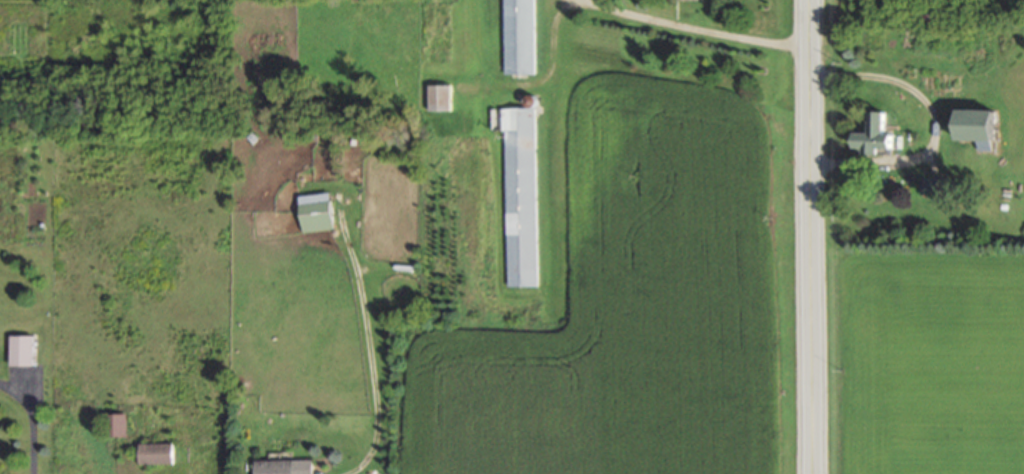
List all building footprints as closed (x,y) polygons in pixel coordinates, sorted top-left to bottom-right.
[(504,72),(533,72),(532,0),(503,0),(504,72)] [(429,83),(429,109),(451,109),(451,83),(429,83)] [(505,285),(535,285),(533,106),(489,106),(490,129),(504,129),(505,285)] [(982,149),(998,149),(999,108),(961,107),(960,137),(982,137),(982,149)] [(895,149),(896,130),(888,130),(888,108),(873,108),(872,130),(856,130),(856,148),(895,149)] [(334,227),(329,190),(297,194),(302,231),(334,227)] [(10,364),(34,364),(34,333),(10,333),(10,364)] [(108,434),(128,434),(128,412),(108,412),(108,434)] [(176,462),(176,441),(142,441),(142,462),(176,462)] [(315,457),(258,457),(258,473),(315,473),(315,457)]
